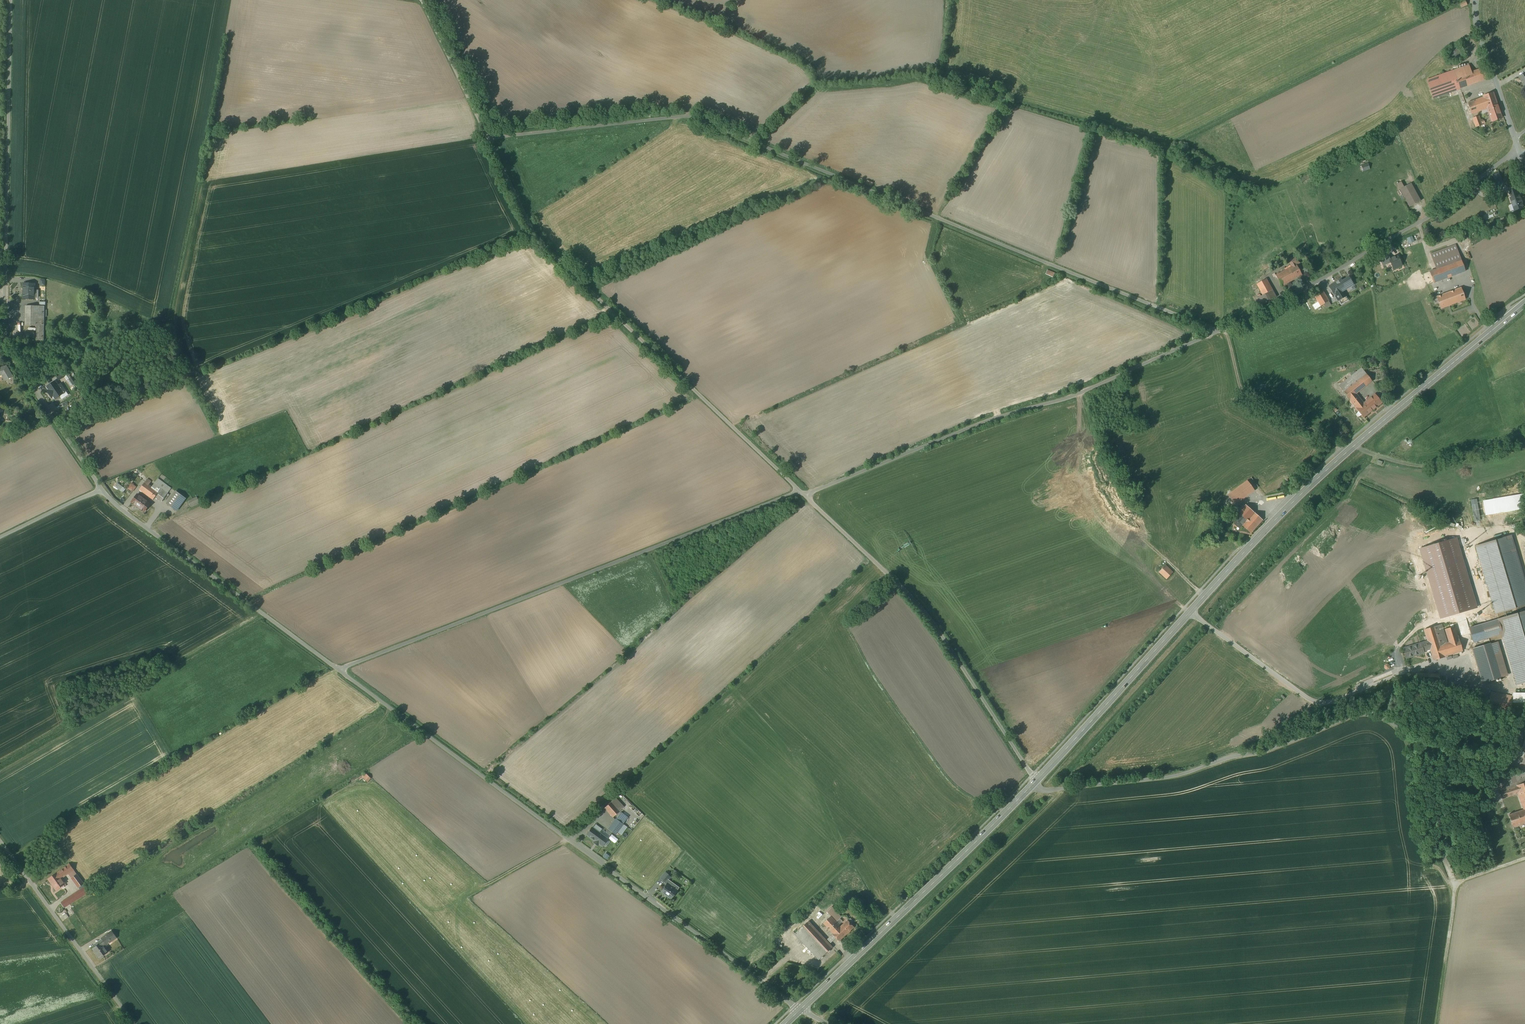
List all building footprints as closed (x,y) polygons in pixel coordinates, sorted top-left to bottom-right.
[(1457,47),(1456,47),(1455,47),(1453,47),(1452,47),(1452,48),(1451,48),(1450,49),(1449,50),(1448,51),(1448,52),(1448,53),(1448,54),(1448,55),(1448,56),(1449,57),(1449,58),(1450,58),(1450,59),(1451,60),(1452,60),(1453,61),(1454,61),(1455,61),(1456,61),(1457,61),(1458,60),(1459,59),(1460,59),(1460,58),(1461,58),(1461,57),(1462,56),(1462,55),(1462,54),(1462,53),(1462,52),(1461,51),(1461,50),(1460,49),(1459,49),(1458,48),(1457,47)] [(1469,65),(1454,71),(1460,89),(1488,79),(1484,68),(1472,72),(1469,65)] [(1454,71),(1427,80),(1434,98),(1460,89),(1454,71)] [(1493,93),(1483,96),(1484,97),(1468,103),(1472,114),(1482,111),(1488,108),(1497,105),(1493,93)] [(1497,105),(1488,108),(1489,112),(1491,117),(1492,122),(1502,118),(1500,113),(1497,105)] [(1479,116),(1473,118),(1476,127),(1482,125),(1482,124),(1485,123),(1484,121),(1481,122),(1479,116)] [(1499,173),(1493,175),(1495,182),(1502,180),(1499,173)] [(1411,183),(1400,190),(1410,207),(1421,201),(1411,183)] [(1518,197),(1507,201),(1511,212),(1522,208),(1518,197)] [(1456,245),(1431,254),(1434,262),(1441,260),(1443,267),(1430,272),(1434,283),(1465,271),(1456,245)] [(1388,255),(1380,259),(1383,266),(1390,262),(1389,260),(1390,259),(1388,255)] [(1302,275),(1296,265),(1300,263),(1296,256),(1289,261),(1292,267),(1286,270),(1292,281),(1302,275)] [(1390,259),(1389,260),(1390,262),(1394,269),(1402,265),(1397,256),(1390,259)] [(1286,270),(1276,276),(1282,286),(1292,281),(1286,270)] [(1341,280),(1329,286),(1334,295),(1335,295),(1341,305),(1348,301),(1343,291),(1353,285),(1349,277),(1342,281),(1341,280)] [(1266,279),(1257,284),(1263,295),(1272,290),(1266,279)] [(35,284),(24,284),(24,294),(23,294),(23,299),(34,299),(35,284)] [(1461,288),(1449,292),(1450,293),(1437,297),(1441,308),(1454,304),(1454,306),(1447,309),(1450,316),(1469,309),(1461,288)] [(1272,290),(1263,295),(1257,298),(1262,306),(1276,297),(1272,290)] [(1323,291),(1315,296),(1321,306),(1329,301),(1323,291)] [(44,306),(26,306),(25,326),(37,326),(36,340),(43,340),(44,306)] [(1373,379),(1362,364),(1339,382),(1350,396),(1355,403),(1363,397),(1358,390),(1373,379)] [(0,368),(0,375),(2,375),(5,381),(13,377),(6,366),(0,368)] [(55,381),(46,387),(51,393),(52,393),(55,398),(55,399),(60,395),(59,394),(62,392),(63,393),(57,384),(56,384),(54,382),(55,382),(55,381)] [(1372,390),(1363,397),(1372,409),(1381,402),(1372,390)] [(1372,409),(1363,397),(1355,403),(1363,415),(1372,409)] [(1248,476),(1228,491),(1237,502),(1256,488),(1248,476)] [(158,479),(152,487),(149,485),(151,482),(147,479),(139,489),(153,500),(156,496),(162,501),(164,498),(166,500),(169,495),(167,493),(171,488),(158,479)] [(185,499),(176,492),(167,504),(176,511),(185,499)] [(150,504),(137,495),(132,502),(144,511),(150,504)] [(199,503),(197,497),(188,501),(191,507),(199,503)] [(1260,513),(1247,500),(1233,514),(1246,527),(1260,513)] [(1480,525),(1482,502),(1476,502),(1473,524),(1480,525)] [(1474,548),(1494,614),(1524,605),(1524,580),(1512,536),(1474,548)] [(1173,572),(1166,565),(1159,572),(1167,579),(1173,572)] [(1500,631),(1517,682),(1524,680),(1524,607),(1500,616),(1500,615),(1470,625),(1475,640),(1500,631)] [(1472,614),(1474,622),(1480,620),(1478,612),(1472,614)] [(1434,622),(1423,626),(1433,657),(1444,653),(1464,647),(1461,637),(1459,637),(1454,621),(1443,625),(1448,641),(1441,643),(1434,622)] [(1429,650),(1425,639),(1403,645),(1406,656),(1429,650)] [(1502,674),(1492,641),(1473,646),(1483,680),(1502,674)] [(1513,694),(1490,689),(1489,697),(1512,702),(1513,694)] [(1294,715),(1297,719),(1311,712),(1309,707),(1294,715)] [(1524,820),(1524,768),(1498,777),(1503,790),(1516,785),(1521,802),(1508,807),(1514,824),(1524,820)] [(366,772),(362,776),(369,782),(372,778),(366,772)] [(615,794),(603,805),(612,814),(624,803),(615,794)] [(629,814),(621,809),(606,829),(614,835),(629,814)] [(594,822),(586,833),(601,844),(609,833),(594,822)] [(57,873),(48,879),(56,890),(65,884),(61,878),(74,870),(70,864),(61,870),(57,873)] [(670,873),(665,868),(659,874),(665,879),(670,873)] [(84,884),(77,874),(71,878),(79,888),(84,884)] [(667,880),(660,890),(670,896),(676,887),(667,880)] [(80,890),(74,894),(77,899),(89,892),(86,886),(86,887),(85,886),(80,890)] [(74,894),(61,902),(65,907),(77,899),(74,894)] [(842,913),(833,903),(828,908),(837,917),(842,913)] [(841,923),(831,913),(822,921),(832,931),(832,932),(839,939),(854,925),(847,917),(841,923)] [(833,943),(809,918),(795,930),(819,956),(833,943)] [(102,942),(101,942),(95,946),(92,948),(93,949),(97,954),(96,954),(99,958),(108,952),(104,947),(117,937),(112,932),(107,935),(107,934),(101,938),(103,941),(102,942)]
